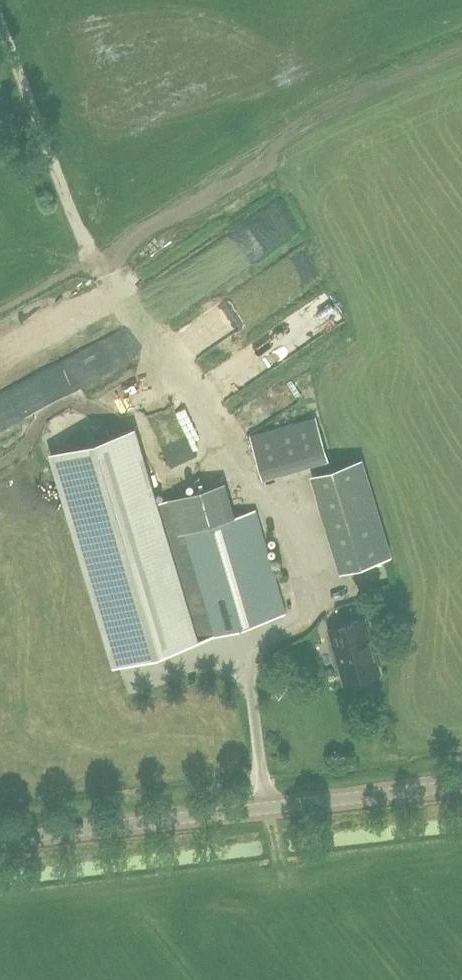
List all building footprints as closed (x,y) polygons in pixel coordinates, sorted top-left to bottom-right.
[(114,371),(102,342),(0,383),(0,417),(114,371)] [(251,436),(263,478),(329,458),(317,417),(251,436)] [(286,614),(255,510),(234,517),(224,482),(159,502),(136,425),(49,451),(111,662),(172,648),(196,640),(286,614)] [(392,555),(363,458),(311,473),(340,570),(392,555)] [(362,619),(328,629),(331,642),(328,643),(335,667),(338,666),(343,683),(378,673),(362,619)]
